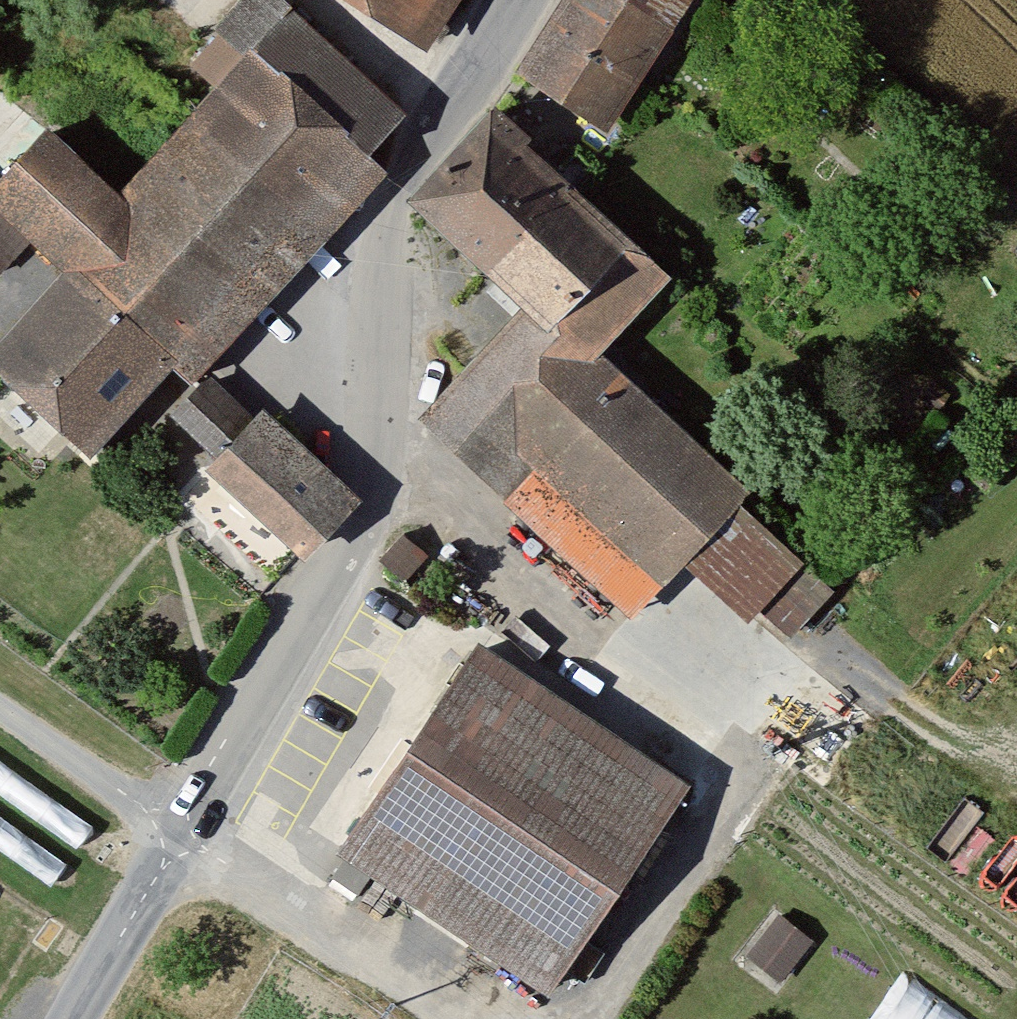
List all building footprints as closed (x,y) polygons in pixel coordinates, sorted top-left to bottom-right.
[(80,268),(169,351),(189,369),(201,356),(376,169),(357,151),(397,109),(280,0),(249,0),(218,33),(251,61),(226,89),(124,198),(56,135),(0,195),(38,229),(80,268)] [(427,44),(455,0),(356,0),(427,44)] [(525,78),(614,137),(704,0),(576,0),(525,78)] [(194,61),(226,89),(251,61),(218,33),(194,61)] [(56,135),(23,104),(0,128),(0,272),(38,229),(0,195),(56,135)] [(501,111),(456,160),(541,239),(582,194),(599,176),(579,158),(563,176),(536,151),(540,147),(501,111)] [(505,278),(541,239),(456,160),(420,199),(505,278)] [(681,284),(582,194),(541,239),(505,278),(538,308),(609,362),(681,284)] [(169,351),(80,268),(0,355),(0,362),(87,443),(169,351)] [(755,496),(609,362),(538,308),(431,425),(641,619),(688,568),(743,508),(755,496)] [(226,466),(262,428),(211,380),(198,394),(175,418),(226,466)] [(950,397),(930,384),(922,396),(943,408),(950,397)] [(299,547),(348,496),(268,421),(262,428),(226,466),(219,472),(299,547)] [(841,594),(743,508),(688,568),(760,632),(770,621),(797,645),(841,594)] [(427,556),(404,535),(384,557),(407,578),(427,556)] [(481,658),(352,854),(444,914),(548,982),(677,786),(481,658)] [(809,941),(777,913),(738,960),(770,988),(809,941)]
